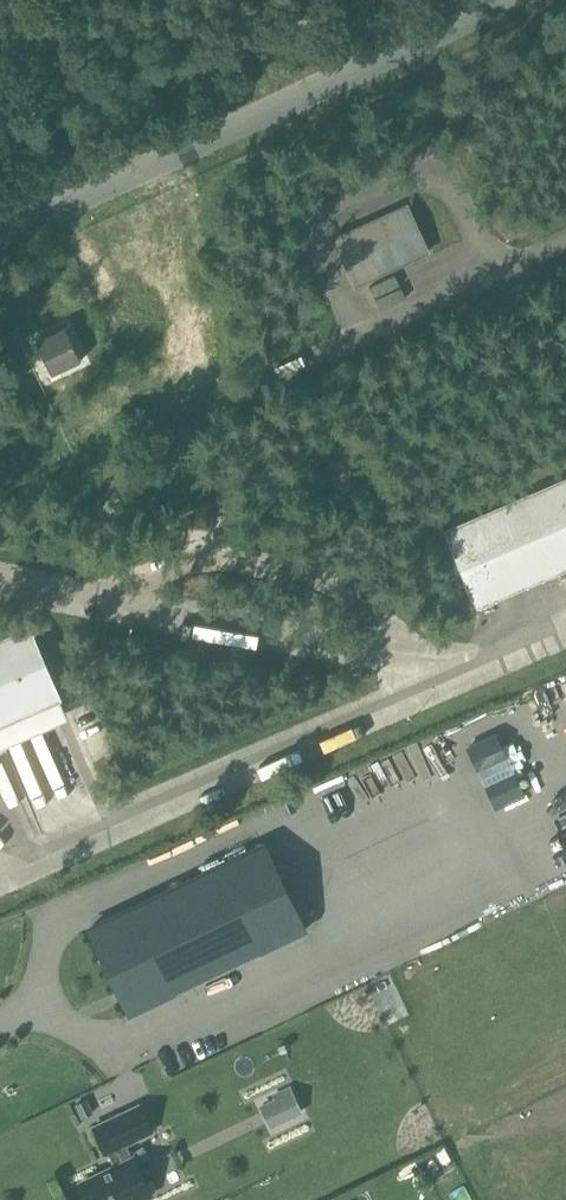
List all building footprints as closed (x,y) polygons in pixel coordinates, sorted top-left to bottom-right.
[(408,204),(333,238),(356,287),(431,253),(408,204)] [(43,352),(31,357),(46,388),(66,378),(62,371),(83,361),(67,327),(38,341),(43,352)] [(445,531),(479,608),(565,570),(565,479),(445,531)] [(67,719),(59,700),(63,699),(31,626),(0,640),(0,748),(67,719)] [(327,933),(289,846),(113,922),(150,1009),(327,933)] [(18,1075),(0,1055),(0,1090),(18,1075)] [(126,1166),(124,1167),(117,1150),(118,1149),(107,1124),(87,1133),(99,1158),(102,1157),(109,1173),(75,1189),(80,1199),(143,1199),(126,1166)]
